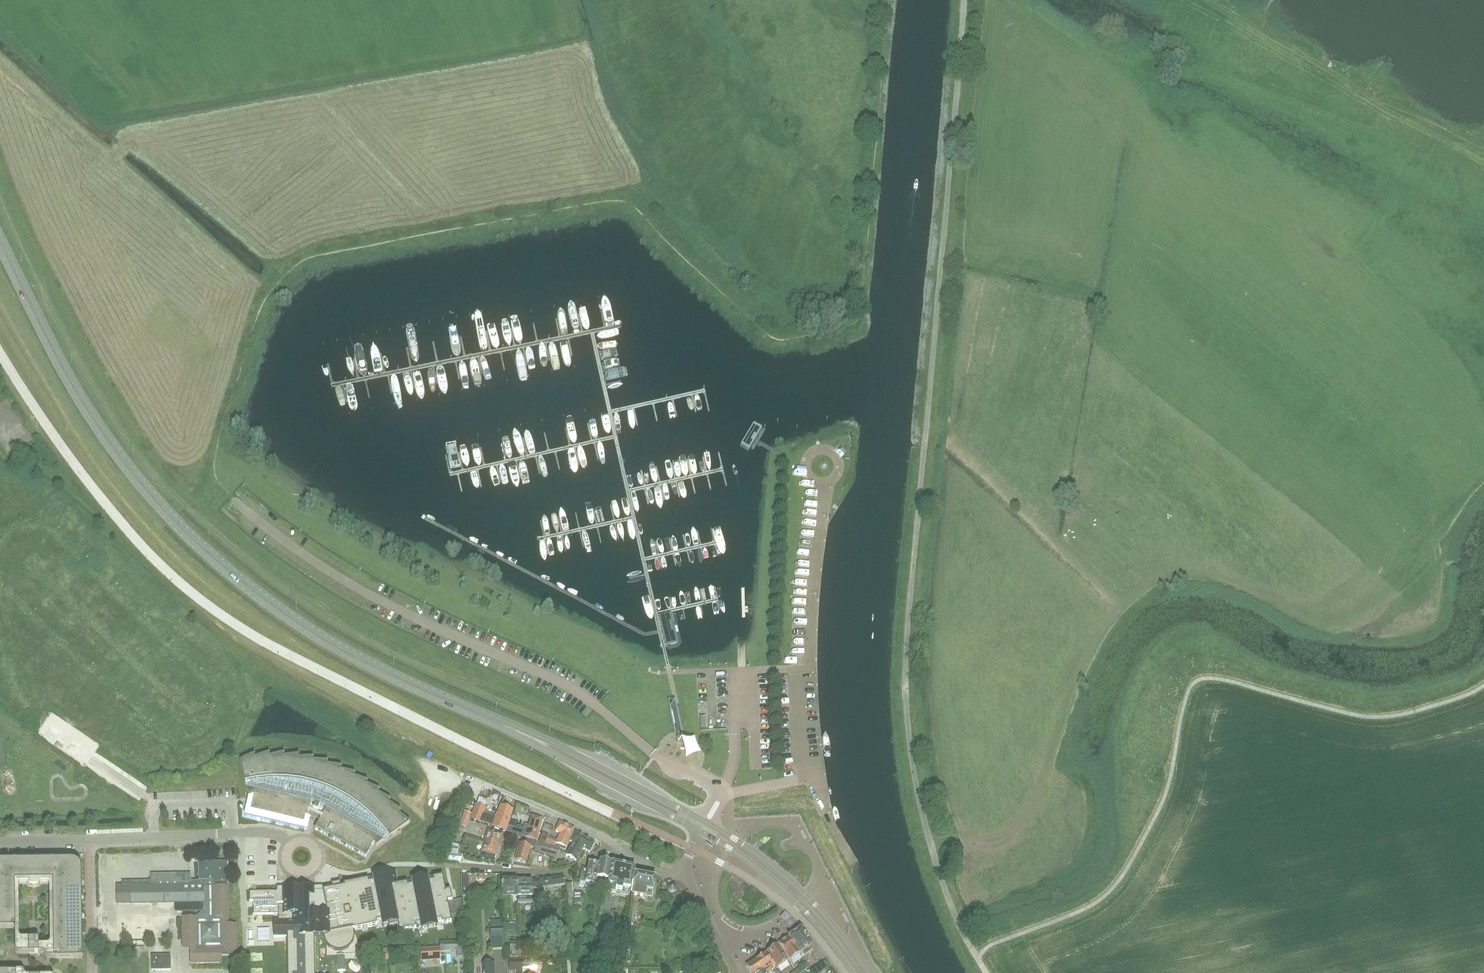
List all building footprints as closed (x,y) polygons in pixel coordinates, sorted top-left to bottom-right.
[(670,708),(677,739),(678,739),(679,739),(682,735),(682,734),(682,733),(675,702),(674,701),(673,702),(670,706),(670,707),(670,708)] [(680,746),(688,761),(703,754),(695,739),(680,746)] [(255,754),(240,760),(248,797),(252,796),(249,811),(306,825),(308,814),(321,818),(315,828),(366,857),(374,843),(376,846),(410,822),(399,813),(401,810),(389,803),(391,799),(378,793),(380,790),(367,784),(368,781),(354,776),(355,773),(341,770),(342,766),(328,765),(328,761),(314,760),(314,757),(300,758),(299,754),(285,756),(284,753),(271,756),(270,753),(256,757),(255,754)] [(480,792),(479,804),(496,805),(497,794),(480,792)] [(476,804),(470,819),(480,823),(480,822),(505,831),(510,818),(509,818),(512,810),(502,806),(499,815),(497,814),(497,817),(482,811),(484,807),(476,804)] [(466,827),(472,813),(465,811),(459,825),(466,827)] [(513,815),(509,826),(516,828),(518,821),(517,820),(518,817),(513,815)] [(508,826),(507,831),(521,835),(521,836),(536,840),(542,819),(531,816),(529,825),(524,824),(523,827),(519,829),(516,828),(509,826),(508,826)] [(542,833),(539,842),(545,843),(561,848),(565,849),(574,828),(560,822),(556,831),(559,832),(556,840),(547,837),(548,835),(542,833)] [(485,841),(499,845),(502,833),(488,830),(485,841)] [(589,852),(594,843),(575,832),(570,841),(573,843),(566,855),(576,861),(583,848),(589,852)] [(536,841),(523,837),(522,843),(520,843),(515,859),(526,862),(531,846),(535,847),(536,841)] [(499,845),(485,841),(483,851),(482,851),(480,857),(494,861),(496,855),(499,845)] [(561,848),(545,843),(536,841),(535,847),(533,852),(557,858),(561,848)] [(63,862),(47,862),(48,864),(41,864),(40,862),(25,862),(25,864),(18,865),(18,862),(2,862),(2,865),(0,865),(0,928),(12,928),(13,928),(14,929),(15,930),(15,931),(15,942),(15,943),(15,947),(15,949),(15,950),(16,951),(16,952),(17,953),(18,953),(19,953),(29,953),(38,953),(42,953),(43,953),(44,953),(44,954),(45,955),(45,956),(46,958),(48,958),(53,958),(82,958),(82,957),(80,957),(80,950),(77,950),(77,943),(80,943),(80,934),(77,934),(77,927),(80,927),(80,918),(77,918),(77,911),(79,911),(79,903),(77,903),(77,896),(79,896),(79,887),(79,880),(79,869),(79,867),(78,866),(78,865),(77,864),(76,863),(74,862),(73,862),(71,862),(70,861),(70,864),(63,864),(63,862)] [(150,880),(122,881),(122,886),(117,886),(117,904),(118,904),(118,902),(177,901),(177,903),(178,903),(178,912),(183,912),(183,917),(182,917),(182,948),(190,948),(190,964),(222,963),(221,956),(237,956),(236,924),(228,924),(228,917),(228,885),(228,861),(199,862),(199,881),(191,881),(191,873),(151,874),(151,879),(150,879),(150,880)] [(596,884),(600,862),(600,861),(599,865),(589,863),(587,873),(581,872),(580,881),(579,886),(584,887),(584,889),(595,891),(596,884)] [(596,884),(606,886),(608,887),(613,863),(612,863),(612,864),(600,862),(596,884)] [(608,887),(606,886),(605,890),(616,893),(629,896),(631,889),(635,867),(613,863),(608,887)] [(314,936),(324,935),(324,938),(325,942),(327,945),(330,948),(334,950),(338,950),(342,950),(345,949),(349,947),(351,944),(353,940),(354,936),(354,932),(353,929),(362,928),(362,925),(367,924),(367,927),(377,925),(376,922),(381,921),(382,925),(397,922),(399,932),(416,928),(415,925),(420,924),(421,928),(421,929),(437,926),(436,921),(441,920),(442,923),(451,921),(450,915),(462,913),(461,899),(452,900),(450,890),(445,891),(442,875),(433,877),(433,880),(428,881),(428,877),(411,880),(412,885),(407,886),(407,882),(397,884),(395,872),(379,875),(380,880),(375,881),(374,876),(372,876),(373,881),(368,882),(368,879),(358,881),(359,884),(354,885),(353,882),(343,884),(344,886),(340,886),(340,882),(331,884),(332,888),(323,890),(323,886),(322,886),(286,887),(278,887),(277,887),(277,891),(249,891),(249,901),(253,901),(253,904),(253,914),(278,914),(278,921),(273,921),(274,926),(273,926),(274,937),(287,936),(287,972),(315,972),(314,936)] [(656,878),(635,874),(631,894),(646,897),(647,891),(653,892),(656,878)] [(536,880),(534,880),(535,889),(552,887),(565,885),(564,876),(536,880)] [(518,903),(517,880),(501,880),(502,891),(502,890),(502,897),(517,896),(517,897),(518,903)] [(534,880),(517,880),(518,903),(532,903),(532,897),(533,897),(533,890),(535,889),(534,880)] [(677,887),(675,885),(673,883),(670,884),(668,886),(668,888),(669,891),(671,892),(674,892),(676,890),(677,887)] [(581,892),(567,892),(567,897),(568,907),(573,907),(573,899),(581,899),(581,892)] [(545,894),(537,895),(538,904),(547,903),(545,894)] [(143,916),(119,916),(120,928),(144,928),(143,916)] [(495,926),(490,927),(490,937),(503,936),(502,927),(500,927),(499,923),(495,924),(495,926)] [(791,935),(789,936),(800,952),(801,951),(803,955),(813,949),(810,945),(812,944),(801,928),(791,935)] [(800,952),(789,936),(788,937),(779,944),(790,959),(800,952)] [(457,956),(463,956),(462,945),(456,945),(456,942),(443,942),(443,951),(457,951),(457,956)] [(522,942),(509,942),(510,956),(530,956),(530,951),(522,951),(522,942)] [(772,964),(775,968),(776,969),(787,961),(777,945),(765,953),(772,964)] [(439,948),(421,949),(421,961),(428,960),(428,955),(440,954),(439,948)] [(765,953),(746,965),(752,972),(759,972),(772,964),(765,953)] [(150,972),(171,972),(171,969),(170,969),(170,957),(150,957),(150,971),(150,972)] [(515,971),(515,972),(537,972),(537,967),(542,964),(542,959),(509,961),(509,971),(515,971)] [(495,962),(485,962),(482,962),(483,972),(495,972),(495,962)] [(759,972),(768,972),(775,968),(772,964),(759,972)] [(706,971),(708,972),(714,972),(719,970),(716,965),(706,971)]
